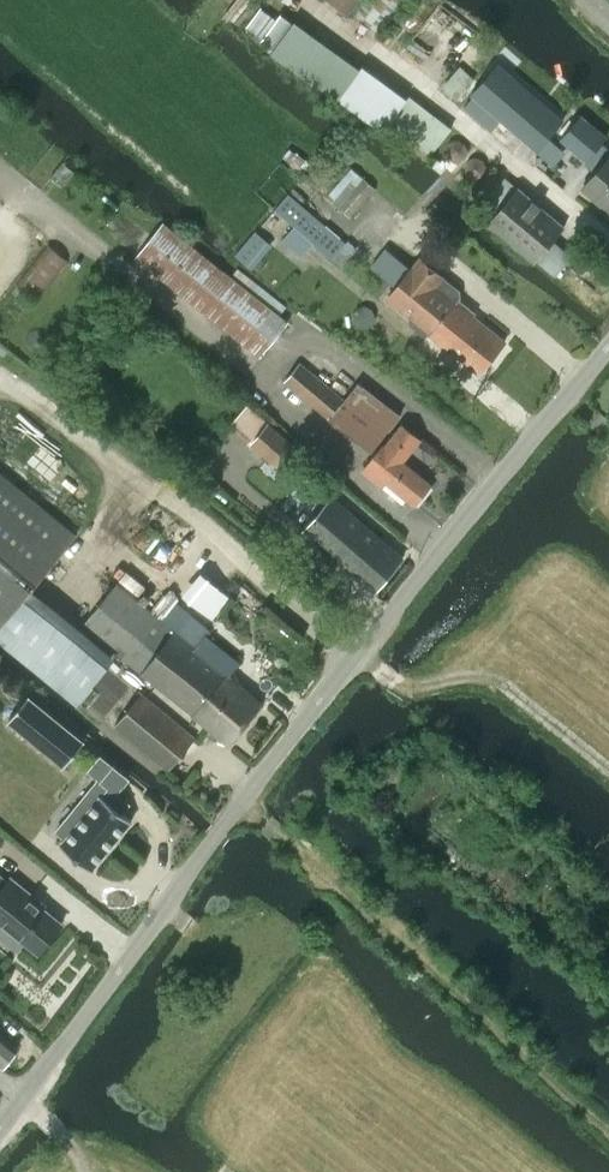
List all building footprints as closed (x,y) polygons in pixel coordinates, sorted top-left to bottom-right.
[(348,14),(360,0),(331,0),(348,14)] [(355,12),(383,34),(409,0),(364,0),(355,12)] [(472,96),(463,106),(491,131),(501,120),(536,151),(563,120),(497,63),(471,94),(472,96)] [(361,70),(338,99),(382,133),(390,123),(407,101),(364,66),(361,70)] [(444,87),(462,103),(479,83),(461,67),(444,87)] [(583,115),(560,140),(587,162),(608,138),(583,115)] [(583,189),(607,209),(606,210),(608,213),(608,159),(583,189)] [(353,169),(328,197),(350,217),(375,189),(353,169)] [(496,215),(489,223),(533,261),(535,259),(555,276),(571,255),(552,239),(564,225),(521,188),(519,190),(495,169),(473,195),(496,215)] [(288,193),(274,209),(295,227),(313,243),(332,259),(333,257),(347,242),(346,242),(346,241),(300,203),(289,194),(288,193)] [(287,322),(219,269),(164,225),(138,258),(260,355),(287,322)] [(271,245),(255,232),(254,231),(235,255),(252,269),(271,245)] [(48,243),(17,285),(35,301),(68,260),(48,243)] [(424,336),(431,335),(456,303),(460,297),(459,290),(420,259),(411,271),(382,249),(370,264),(398,288),(389,299),(409,315),(411,325),(424,336)] [(504,341),(456,303),(431,335),(432,335),(479,372),(504,341)] [(300,363),(284,381),(372,451),(400,415),(358,382),(345,399),(300,363)] [(228,426),(251,444),(282,470),(300,450),(268,423),(247,404),(228,426)] [(364,472),(375,481),(379,477),(414,505),(431,485),(403,462),(421,440),(403,426),(385,447),(384,446),(364,472)] [(77,704),(115,657),(32,589),(76,535),(0,473),(0,640),(77,704)] [(304,531),(375,592),(403,557),(332,497),(304,531)] [(230,676),(241,662),(206,635),(196,647),(155,615),(117,583),(83,624),(141,672),(194,715),(229,744),(262,703),(230,676)] [(196,737),(140,692),(114,725),(169,770),(196,737)] [(28,697),(8,721),(63,767),(83,742),(28,697)] [(77,823),(60,844),(91,869),(132,820),(122,812),(129,804),(120,796),(132,782),(100,756),(88,770),(107,786),(91,806),(83,799),(69,816),(77,823)] [(3,925),(38,953),(62,923),(30,897),(32,894),(14,879),(12,882),(9,880),(9,881),(0,874),(0,929),(3,925)] [(2,1066),(17,1048),(0,1034),(0,1065),(2,1066)]
